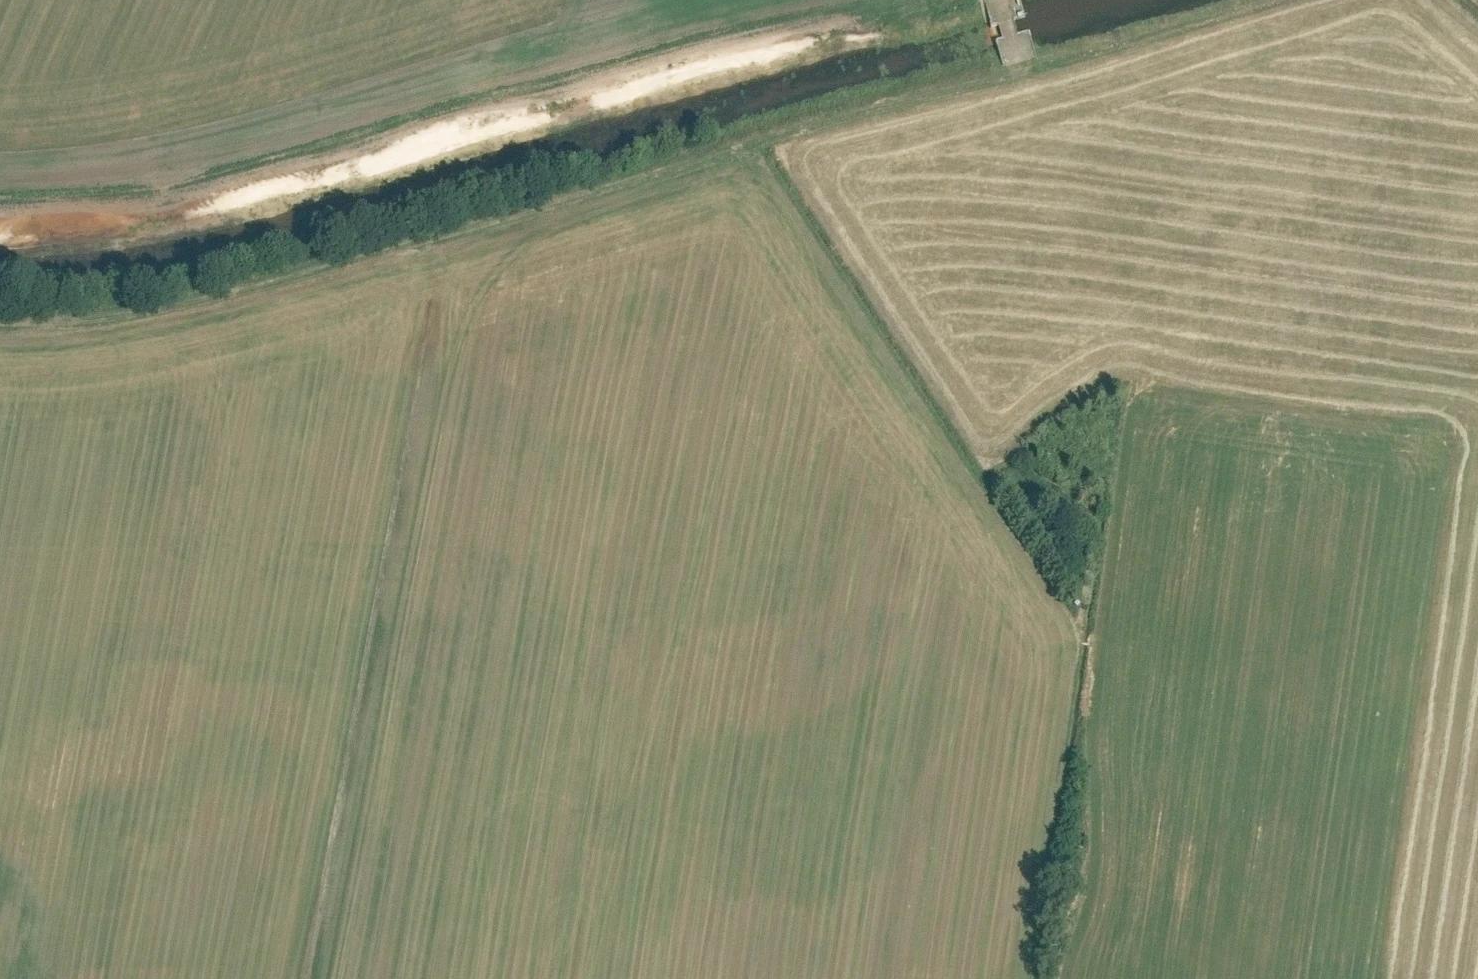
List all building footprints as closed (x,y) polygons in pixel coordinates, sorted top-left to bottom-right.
[(977,1),(984,23),(989,22),(991,30),(997,28),(999,35),(1001,42),(995,44),(998,54),(1002,68),(1035,59),(1033,53),(1028,34),(1017,37),(1015,30),(1013,23),(1024,20),(1018,2),(1022,1),(1022,0),(980,0),(977,1)]
